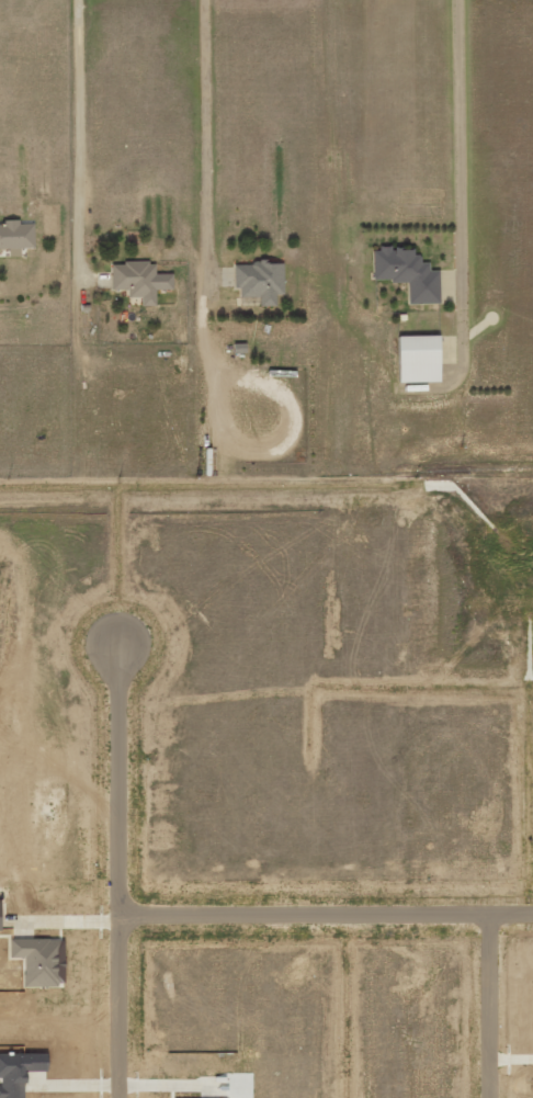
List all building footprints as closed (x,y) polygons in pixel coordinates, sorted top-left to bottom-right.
[(19,225),(19,221),(3,221),(3,225),(0,225),(0,250),(9,250),(9,257),(20,257),(20,249),(34,249),(34,224),(19,225)] [(439,304),(439,271),(429,272),(429,263),(420,263),(420,250),(372,251),(373,282),(407,282),(408,305),(439,304)] [(111,264),(112,291),(128,290),(128,299),(141,298),(141,306),(156,306),(155,263),(111,264)] [(398,384),(439,383),(439,337),(398,337),(398,384)]
